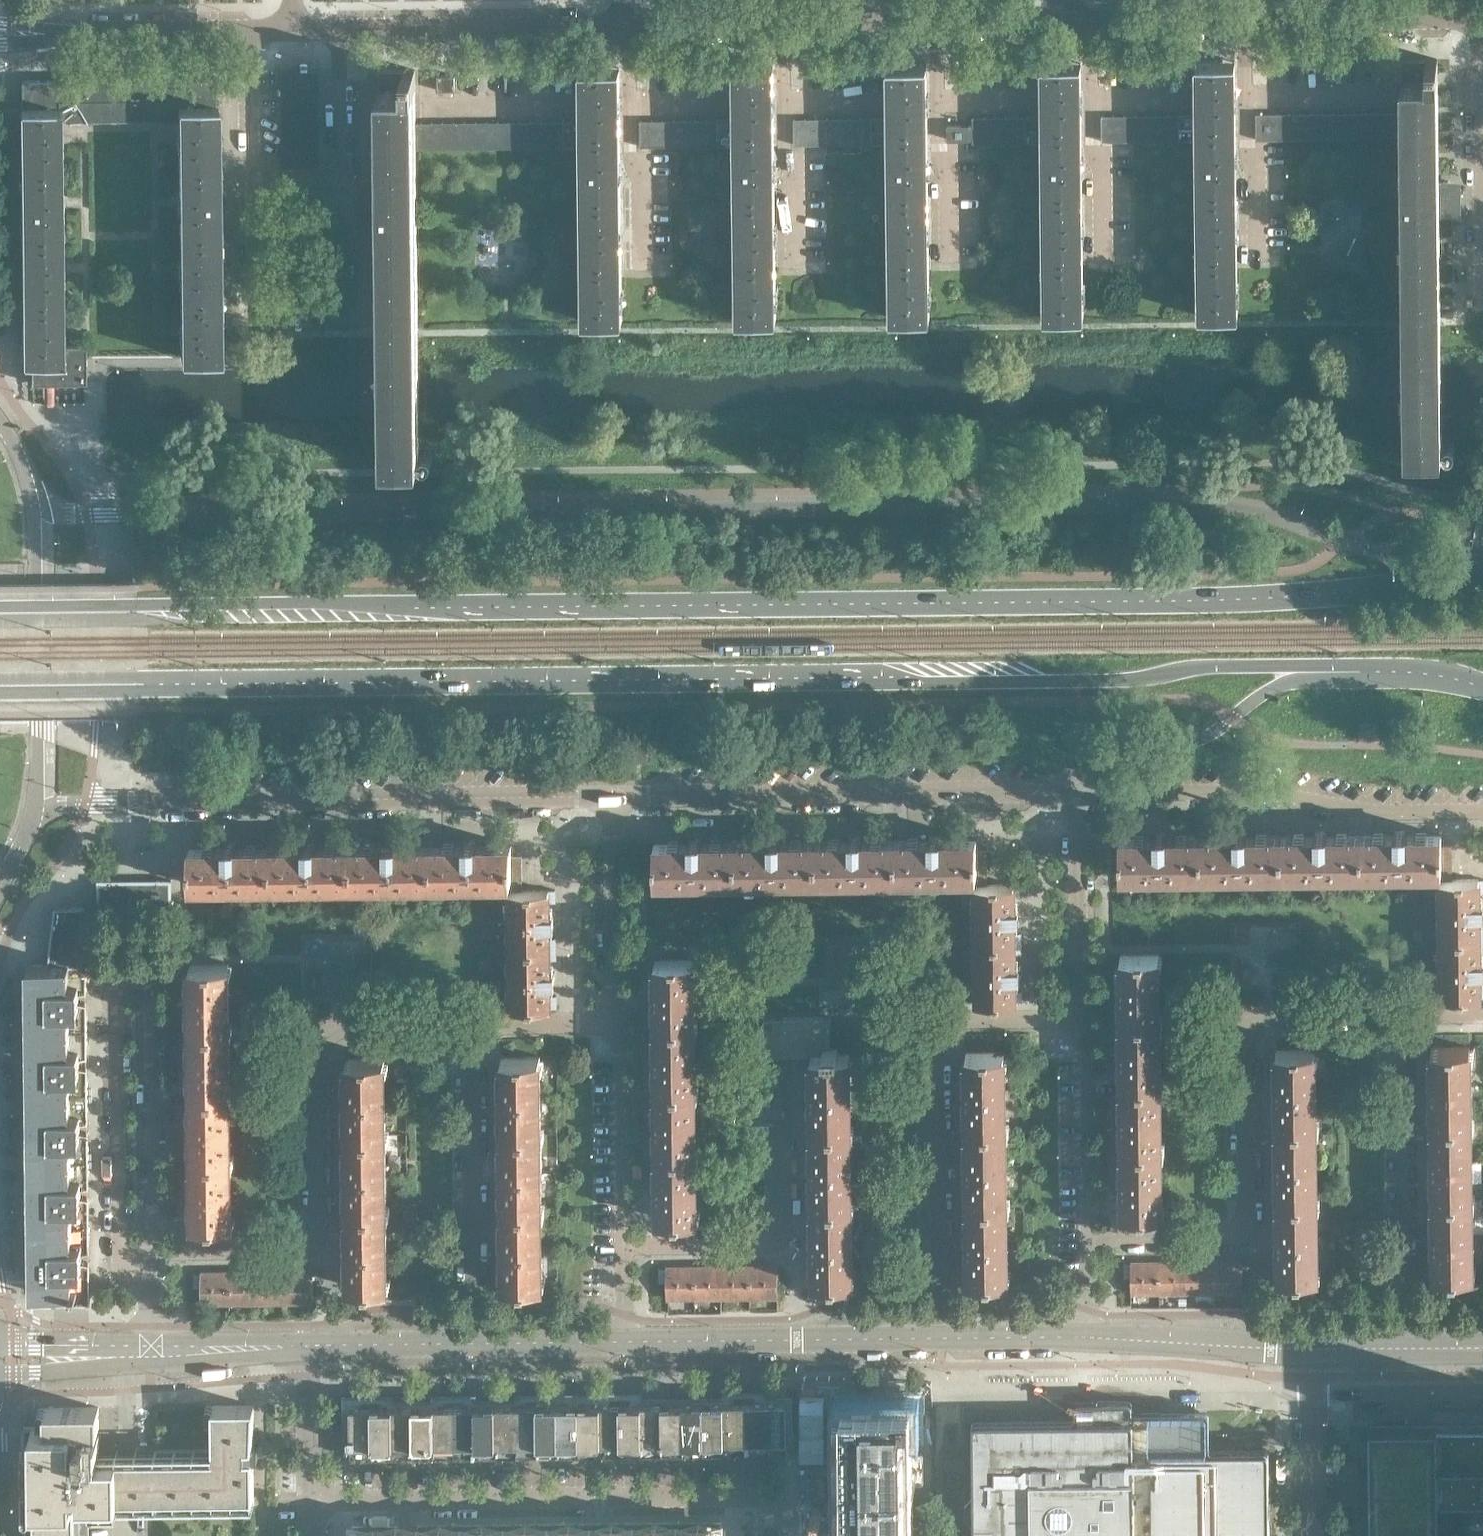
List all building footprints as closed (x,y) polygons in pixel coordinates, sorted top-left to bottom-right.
[(1440,321),(1439,242),(1439,214),(1446,214),(1449,214),(1448,180),(1445,180),(1438,180),(1437,58),(1400,58),(1401,103),(1401,111),(1401,137),(1401,138),(1403,314),(1403,322),(1403,353),(1404,411),(1405,452),(1441,452),(1441,436),(1441,411),(1440,353),(1440,321)] [(1236,122),(1235,60),(1196,60),(1196,113),(1196,122),(1236,122)] [(1082,123),(1081,62),(1042,62),(1042,115),(1042,124),(1082,123)] [(927,125),(927,63),(888,63),(888,117),(888,125),(927,125)] [(774,126),(773,65),(734,65),(735,118),(735,127),(774,126)] [(620,128),(620,66),(580,67),(581,120),(581,128),(620,128)] [(416,148),(416,122),(415,68),(378,69),(381,334),(382,366),(382,425),(383,463),(419,463),(419,447),(419,424),(418,366),(418,334),(416,152),(416,148)] [(455,89),(455,74),(437,74),(437,89),(455,89)] [(218,169),(217,123),(217,103),(215,103),(214,77),(178,78),(178,117),(178,170),(218,169)] [(88,118),(88,78),(59,79),(59,118),(88,118)] [(118,118),(118,78),(88,78),(88,118),(118,118)] [(148,117),(148,78),(118,78),(118,118),(148,117)] [(178,117),(178,78),(148,78),(148,117),(178,117)] [(59,171),(59,124),(59,118),(59,79),(21,79),(21,105),(19,105),(20,171),(59,171)] [(314,148),(314,99),(281,100),(282,148),(314,148)] [(1389,137),(1389,111),(1378,112),(1378,137),(1389,137)] [(1401,137),(1401,111),(1389,111),(1389,137),(1401,137)] [(1301,138),(1301,112),(1290,113),(1290,138),(1301,138)] [(1312,138),(1312,112),(1301,112),(1301,138),(1312,138)] [(1323,138),(1323,112),(1312,112),(1312,138),(1323,138)] [(1334,138),(1334,112),(1323,112),(1323,138),(1334,138)] [(1345,138),(1345,112),(1334,112),(1334,138),(1345,138)] [(1356,138),(1356,112),(1345,112),(1345,138),(1356,138)] [(1367,138),(1367,112),(1356,112),(1356,138),(1367,138)] [(1378,137),(1378,112),(1367,112),(1367,138),(1378,137)] [(1196,139),(1196,122),(1196,113),(1182,114),(1182,139),(1196,139)] [(1279,138),(1279,113),(1256,113),(1256,139),(1279,138)] [(1290,138),(1290,113),(1279,113),(1279,138),(1290,138)] [(1116,140),(1116,114),(1101,115),(1101,140),(1116,140)] [(1127,140),(1127,114),(1116,114),(1116,140),(1127,140)] [(1138,140),(1138,114),(1127,114),(1127,140),(1138,140)] [(1149,140),(1149,114),(1138,114),(1138,140),(1149,140)] [(1160,140),(1160,114),(1149,114),(1149,140),(1160,140)] [(1171,140),(1171,114),(1160,114),(1160,140),(1171,140)] [(1182,139),(1182,114),(1171,114),(1171,140),(1182,139)] [(1006,141),(1006,115),(995,116),(995,141),(1006,141)] [(1017,141),(1017,115),(1006,115),(1006,141),(1017,141)] [(1028,141),(1028,115),(1017,115),(1017,141),(1028,141)] [(1042,141),(1042,124),(1042,115),(1028,115),(1028,141),(1042,141)] [(984,142),(984,116),(972,116),(972,125),(972,137),(972,142),(984,142)] [(995,141),(995,116),(984,116),(984,142),(995,141)] [(841,143),(841,117),(830,118),(830,143),(841,143)] [(852,143),(852,117),(841,117),(841,143),(852,143)] [(863,143),(863,117),(852,117),(852,143),(863,143)] [(874,143),(874,117),(863,117),(863,143),(874,143)] [(888,143),(888,125),(888,117),(874,117),(874,143),(888,143)] [(720,144),(720,118),(709,119),(709,144),(720,144)] [(735,144),(735,127),(735,118),(720,118),(720,144),(735,144)] [(808,144),(808,118),(793,118),(793,144),(808,144)] [(819,143),(819,118),(808,118),(808,144),(819,143)] [(830,143),(830,118),(819,118),(819,143),(830,143)] [(654,145),(654,119),(640,119),(640,145),(654,145)] [(665,145),(665,119),(654,119),(654,145),(665,145)] [(676,145),(676,119),(665,119),(665,145),(676,145)] [(687,145),(687,119),(676,119),(676,145),(687,145)] [(698,145),(698,119),(687,119),(687,145),(698,145)] [(709,144),(709,119),(698,119),(698,145),(709,144)] [(543,146),(542,120),(531,121),(531,146),(543,146)] [(554,146),(553,120),(542,120),(543,146),(554,146)] [(564,146),(564,120),(553,120),(554,146),(564,146)] [(581,146),(581,128),(581,120),(564,120),(564,146),(581,146)] [(455,147),(454,121),(443,122),(444,147),(455,147)] [(466,147),(465,121),(454,121),(455,147),(466,147)] [(477,147),(476,121),(465,121),(466,147),(477,147)] [(488,147),(487,121),(476,121),(477,147),(488,147)] [(499,147),(498,121),(487,121),(488,147),(499,147)] [(510,147),(509,121),(498,121),(499,147),(510,147)] [(521,146),(520,121),(509,121),(510,147),(521,146)] [(531,146),(531,121),(520,121),(521,146),(531,146)] [(433,147),(432,122),(416,122),(416,148),(433,147)] [(444,147),(443,122),(432,122),(433,147),(444,147)] [(1236,186),(1236,122),(1196,122),(1196,139),(1197,187),(1236,186)] [(1082,188),(1082,123),(1042,124),(1042,141),(1043,188),(1082,188)] [(972,137),(972,125),(971,125),(971,124),(947,124),(947,138),(971,138),(971,137),(972,137)] [(928,190),(927,125),(888,125),(888,143),(889,190),(928,190)] [(775,191),(774,126),(735,127),(735,144),(735,192),(775,191)] [(621,193),(620,128),(581,128),(581,146),(582,193),(621,193)] [(218,234),(218,198),(218,169),(178,170),(179,235),(218,234)] [(60,236),(60,183),(59,171),(20,171),(21,236),(60,236)] [(1237,251),(1236,186),(1197,187),(1198,252),(1237,251)] [(1083,253),(1082,188),(1043,188),(1044,253),(1083,253)] [(929,254),(928,190),(889,190),(890,255),(929,254)] [(775,256),(775,191),(735,192),(736,256),(775,256)] [(622,257),(621,193),(582,193),(582,258),(622,257)] [(219,299),(219,263),(218,234),(179,235),(180,300),(219,299)] [(61,301),(60,248),(60,236),(21,236),(21,301),(61,301)] [(1238,313),(1237,251),(1198,252),(1198,313),(1238,313)] [(1084,314),(1083,253),(1044,253),(1044,315),(1084,314)] [(930,316),(929,254),(890,255),(890,316),(930,316)] [(776,317),(775,256),(736,256),(737,318),(776,317)] [(622,319),(622,257),(582,258),(583,320),(622,319)] [(220,356),(219,299),(180,300),(181,356),(220,356)] [(61,343),(61,338),(61,301),(21,301),(22,358),(31,358),(31,382),(86,381),(85,343),(61,343)] [(1440,853),(1440,844),(1441,844),(1441,833),(1406,834),(1406,830),(1394,830),(1394,834),(1360,834),(1360,870),(1440,869),(1440,862),(1440,853)] [(1280,871),(1280,835),(1246,835),(1246,831),(1234,831),(1234,836),(1200,836),(1200,871),(1280,871)] [(1360,870),(1360,834),(1326,834),(1326,831),(1314,831),(1314,835),(1280,835),(1280,871),(1360,870)] [(1200,871),(1200,836),(1166,836),(1166,832),(1154,832),(1154,836),(1119,837),(1119,872),(1200,871)] [(895,875),(895,839),(861,839),(861,835),(849,836),(849,839),(815,840),(815,875),(895,875)] [(975,858),(975,849),(976,849),(976,838),(941,839),(941,835),(929,835),(929,839),(895,839),(895,875),(975,874),(975,866),(975,858)] [(815,875),(815,840),(781,840),(781,836),(769,836),(769,840),(735,841),(735,876),(815,875)] [(735,876),(735,841),(701,841),(701,837),(689,837),(689,841),(654,842),(654,877),(735,876)] [(510,863),(510,854),(511,854),(511,843),(476,844),(476,840),(464,840),(464,844),(430,844),(430,880),(510,879),(510,872),(510,863)] [(430,880),(430,844),(396,845),(396,841),(384,841),(384,845),(350,845),(350,881),(430,880)] [(270,882),(270,846),(236,846),(236,842),(224,843),(224,847),(189,847),(189,883),(270,882)] [(350,881),(350,845),(316,845),(316,842),(304,842),(304,846),(270,846),(270,882),(350,881)] [(1452,853),(1451,844),(1441,844),(1440,844),(1440,853),(1452,853)] [(986,858),(986,849),(976,849),(975,849),(975,858),(986,858)] [(1452,861),(1452,853),(1440,853),(1440,862),(1452,861)] [(521,863),(521,854),(511,854),(510,854),(510,863),(521,863)] [(986,866),(986,858),(975,858),(975,866),(986,866)] [(1452,870),(1452,861),(1440,862),(1440,869),(1440,870),(1452,870)] [(522,872),(521,863),(510,863),(510,872),(522,872)] [(987,875),(986,866),(975,866),(975,874),(975,875),(987,875)] [(1452,879),(1452,870),(1440,870),(1440,879),(1452,879)] [(522,880),(522,872),(510,872),(510,879),(510,880),(522,880)] [(987,884),(987,875),(975,875),(975,884),(987,884)] [(1482,903),(1478,903),(1478,890),(1482,890),(1482,878),(1452,879),(1440,879),(1440,938),(1482,937),(1482,927),(1479,927),(1478,914),(1482,914),(1482,913),(1482,903)] [(171,909),(171,879),(157,879),(157,881),(117,881),(117,879),(98,879),(98,910),(117,909),(117,907),(157,907),(157,909),(171,909)] [(522,889),(522,880),(510,880),(510,889),(522,889)] [(1018,919),(1018,908),(1014,908),(1013,895),(1020,895),(1020,883),(987,884),(975,884),(976,943),(1021,942),(1021,932),(1014,932),(1014,919),(1018,919)] [(553,924),(553,913),(549,913),(548,900),(555,900),(555,889),(522,889),(510,889),(511,948),(556,947),(556,937),(549,937),(549,924),(553,924)] [(88,1121),(87,1067),(79,1066),(79,1057),(87,1056),(87,1002),(78,1001),(78,992),(87,991),(86,906),(55,907),(49,964),(28,964),(32,1291),(52,1290),(53,1302),(90,1302),(90,1262),(81,1261),(81,1252),(90,1251),(89,1197),(81,1196),(81,1187),(89,1186),(88,1132),(80,1131),(80,1122),(88,1121)] [(1479,960),(1479,948),(1482,948),(1482,937),(1440,938),(1441,996),(1482,996),(1482,984),(1479,984),(1479,972),(1482,972),(1482,960),(1479,960)] [(1019,977),(1019,965),(1014,965),(1014,953),(1021,953),(1021,942),(976,943),(976,1001),(1021,1001),(1021,989),(1014,990),(1014,977),(1019,977)] [(554,982),(554,970),(549,970),(549,958),(556,957),(556,947),(511,948),(512,1006),(556,1006),(556,994),(550,994),(549,982),(554,982)] [(1159,1017),(1158,952),(1120,953),(1121,1018),(1159,1017)] [(694,1022),(693,957),(655,958),(656,1023),(694,1022)] [(229,1027),(228,962),(190,962),(191,1028),(229,1027)] [(850,1128),(850,1090),(849,1052),(838,1052),(838,1047),(831,1047),(830,1016),(764,1017),(765,1054),(812,1053),(812,1128),(850,1128)] [(1160,1082),(1159,1017),(1121,1018),(1122,1082),(1160,1082)] [(695,1087),(694,1022),(656,1023),(657,1087),(695,1087)] [(230,1091),(229,1027),(191,1028),(192,1092),(230,1091)] [(1470,1121),(1469,1045),(1431,1046),(1432,1122),(1470,1121)] [(1315,1123),(1314,1047),(1276,1047),(1277,1124),(1315,1123)] [(1005,1126),(1004,1050),(966,1050),(967,1127),(1005,1126)] [(541,1131),(540,1055),(502,1055),(502,1132),(541,1131)] [(385,1133),(385,1056),(346,1057),(347,1134),(385,1133)] [(1160,1146),(1160,1082),(1122,1082),(1122,1147),(1160,1146)] [(696,1151),(695,1087),(657,1087),(657,1152),(696,1151)] [(231,1156),(230,1091),(192,1092),(193,1156),(231,1156)] [(1471,1197),(1470,1159),(1470,1121),(1432,1122),(1433,1197),(1471,1197)] [(1316,1198),(1315,1161),(1315,1123),(1277,1124),(1278,1199),(1316,1198)] [(1006,1201),(1006,1164),(1005,1126),(967,1127),(968,1202),(1006,1201)] [(851,1203),(851,1166),(850,1128),(812,1128),(813,1204),(851,1203)] [(541,1207),(541,1169),(541,1131),(502,1132),(503,1207),(541,1207)] [(386,1208),(386,1171),(385,1133),(347,1134),(348,1209),(386,1208)] [(1161,1211),(1160,1146),(1122,1147),(1123,1212),(1161,1211)] [(696,1216),(696,1151),(657,1152),(658,1217),(696,1216)] [(231,1221),(231,1156),(193,1156),(193,1222),(231,1221)] [(1472,1273),(1471,1234),(1471,1197),(1433,1197),(1434,1273),(1472,1273)] [(1317,1275),(1316,1236),(1316,1198),(1278,1199),(1279,1275),(1317,1275)] [(1007,1278),(1007,1239),(1006,1201),(968,1202),(969,1278),(1007,1278)] [(852,1279),(852,1241),(851,1203),(813,1204),(814,1280),(852,1279)] [(542,1283),(542,1244),(541,1207),(503,1207),(504,1283),(542,1283)] [(387,1284),(387,1246),(386,1208),(348,1209),(349,1285),(387,1284)] [(1159,1287),(1159,1261),(1131,1262),(1131,1275),(1131,1290),(1145,1290),(1145,1288),(1159,1287)] [(1187,1290),(1186,1261),(1159,1261),(1159,1287),(1174,1287),(1174,1290),(1187,1290)] [(1214,1287),(1214,1261),(1186,1261),(1187,1290),(1200,1290),(1200,1287),(1214,1287)] [(1243,1289),(1242,1261),(1214,1261),(1214,1287),(1229,1287),(1229,1289),(1243,1289)] [(778,1294),(778,1265),(749,1266),(750,1292),(764,1292),(764,1294),(778,1294)] [(694,1292),(694,1266),(666,1267),(666,1280),(666,1295),(680,1295),(680,1293),(694,1292)] [(722,1295),(722,1266),(694,1266),(694,1292),(709,1292),(709,1295),(722,1295)] [(750,1292),(749,1266),(722,1266),(722,1295),(735,1295),(735,1292),(750,1292)] [(229,1298),(229,1271),(201,1272),(201,1285),(201,1300),(215,1300),(215,1298),(229,1298)] [(257,1300),(257,1271),(229,1271),(229,1298),(244,1297),(244,1300),(257,1300)] [(285,1297),(284,1271),(257,1271),(257,1300),(270,1300),(270,1297),(285,1297)] [(313,1300),(313,1277),(313,1271),(284,1271),(285,1297),(299,1297),(299,1300),(313,1300)] [(843,1398),(845,1535),(914,1535),(912,1397),(843,1398)] [(788,1451),(787,1424),(787,1398),(350,1403),(351,1431),(348,1431),(348,1437),(351,1437),(351,1455),(788,1451)] [(973,1489),(972,1492),(967,1496),(966,1498),(966,1500),(966,1512),(966,1514),(972,1520),(973,1521),(973,1523),(973,1535),(1269,1535),(1268,1455),(1268,1451),(1267,1450),(1266,1448),(1265,1448),(1263,1448),(1212,1448),(1210,1447),(1209,1445),(1209,1412),(1208,1410),(1207,1409),(1205,1408),(1133,1409),(1132,1409),(1132,1408),(1132,1403),(1131,1401),(1130,1399),(1128,1399),(1101,1399),(1099,1400),(1097,1401),(1097,1403),(1097,1417),(976,1418),(974,1419),(973,1420),(972,1421),(973,1489)] [(88,1497),(128,1496),(155,1496),(155,1506),(158,1506),(175,1506),(175,1505),(177,1505),(177,1506),(194,1506),(194,1505),(196,1505),(196,1506),(213,1505),(216,1505),(232,1505),(235,1505),(251,1505),(254,1504),(254,1495),(253,1455),(259,1455),(258,1443),(253,1443),(254,1404),(205,1405),(206,1426),(213,1426),(213,1448),(155,1449),(155,1455),(128,1455),(98,1455),(98,1451),(99,1451),(99,1446),(99,1433),(98,1433),(98,1427),(99,1427),(99,1406),(38,1406),(38,1425),(22,1426),(22,1428),(22,1445),(23,1466),(22,1466),(22,1483),(23,1483),(23,1486),(22,1486),(23,1502),(23,1505),(23,1522),(23,1525),(23,1535),(89,1535),(88,1497)] [(1435,1422),(1368,1422),(1369,1535),(1436,1535),(1436,1496),(1482,1496),(1482,1421),(1435,1422)]
